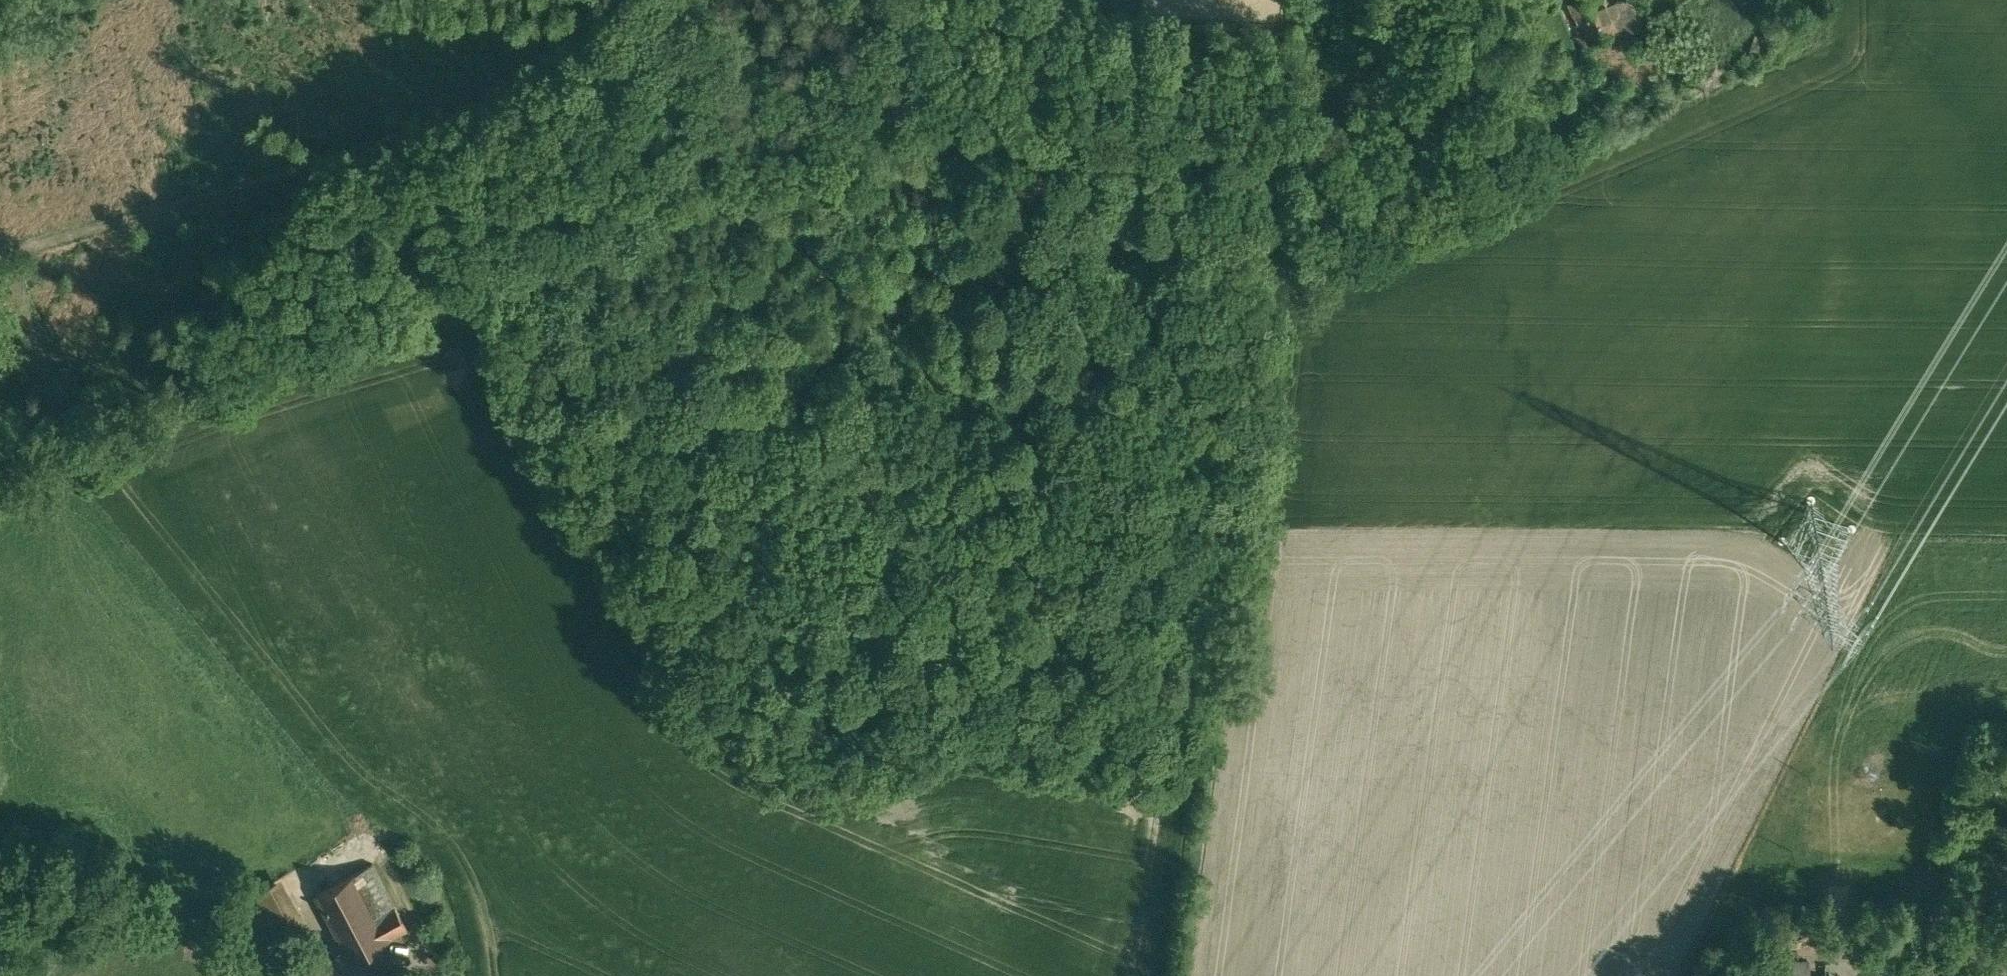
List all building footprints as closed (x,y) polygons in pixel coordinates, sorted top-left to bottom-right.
[(1561,0),(1544,0),(1539,2),(1557,52),(1578,43),(1561,0)] [(1573,1),(1578,12),(1582,11),(1594,40),(1619,30),(1606,0),(1576,0),(1573,1)] [(359,881),(321,900),(341,937),(378,917),(359,881)] [(291,882),(267,895),(288,936),(313,923),(291,882)] [(378,917),(341,937),(352,958),(390,938),(378,917)]
